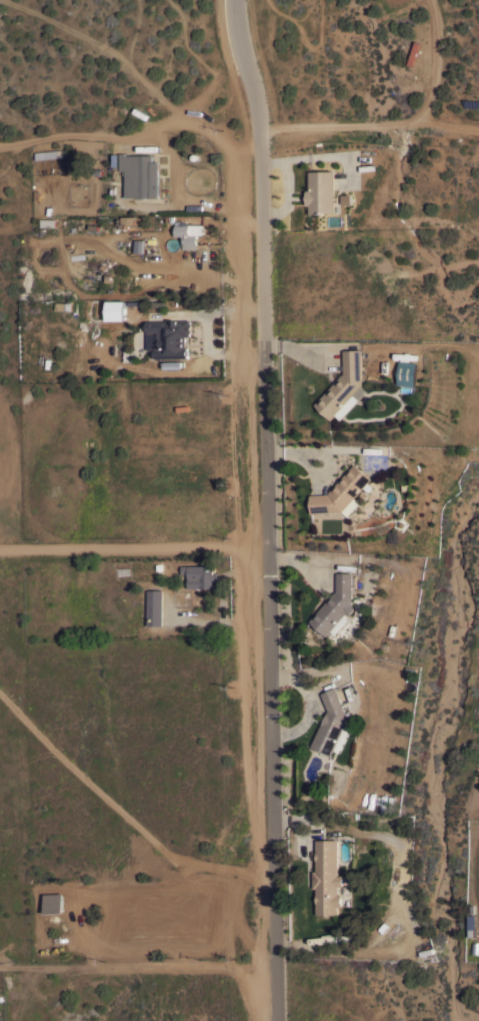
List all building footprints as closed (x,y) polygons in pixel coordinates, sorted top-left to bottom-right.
[(56,149),(57,157),(35,159),(34,152),(56,149)] [(119,153),(126,153),(126,155),(153,154),(153,161),(159,161),(159,196),(144,197),(144,198),(138,198),(138,197),(126,197),(125,170),(120,170),(119,153)] [(336,212),(310,213),(310,205),(307,205),(306,190),(309,190),(309,171),(335,170),(336,212)] [(55,218),(55,226),(40,226),(40,218),(55,218)] [(203,224),(203,234),(197,234),(197,248),(183,248),(183,237),(181,237),(181,235),(175,236),(175,225),(203,224)] [(134,239),(145,239),(144,252),(134,252),(134,239)] [(123,315),(136,315),(135,301),(123,302),(123,315)] [(156,359),(155,350),(147,350),(147,332),(146,332),(146,321),(190,320),(190,323),(191,323),(191,333),(190,333),(190,337),(186,337),(186,347),(188,347),(188,358),(156,359)] [(342,373),(343,374),(343,350),(361,349),(362,385),(331,419),(314,404),(342,373)] [(399,360),(418,362),(415,386),(397,384),(399,360)] [(354,463),(371,478),(354,497),(360,502),(347,516),(342,511),(311,513),(310,494),(329,493),(328,492),(354,463)] [(200,565),(202,564),(205,563),(206,565),(214,565),(214,572),(217,572),(217,587),(188,588),(188,577),(187,577),(187,574),(188,573),(181,573),(181,565),(200,565)] [(335,591),(336,592),(336,572),(352,572),(352,605),(355,608),(347,617),(349,619),(336,634),(331,631),(327,636),(310,621),(335,591)] [(163,589),(163,625),(147,625),(147,589),(163,589)] [(346,711),(349,710),(351,714),(348,716),(349,718),(345,726),(350,728),(339,752),(334,750),(331,755),(311,746),(327,710),(328,711),(320,693),(335,687),(346,711)] [(338,875),(343,875),(343,885),(338,885),(339,894),(342,894),(342,906),(339,906),(339,914),(317,914),(316,888),(313,888),(313,871),(316,870),(316,840),(338,839),(338,875)] [(62,912),(50,912),(50,907),(45,907),(45,902),(62,901),(62,912)]
